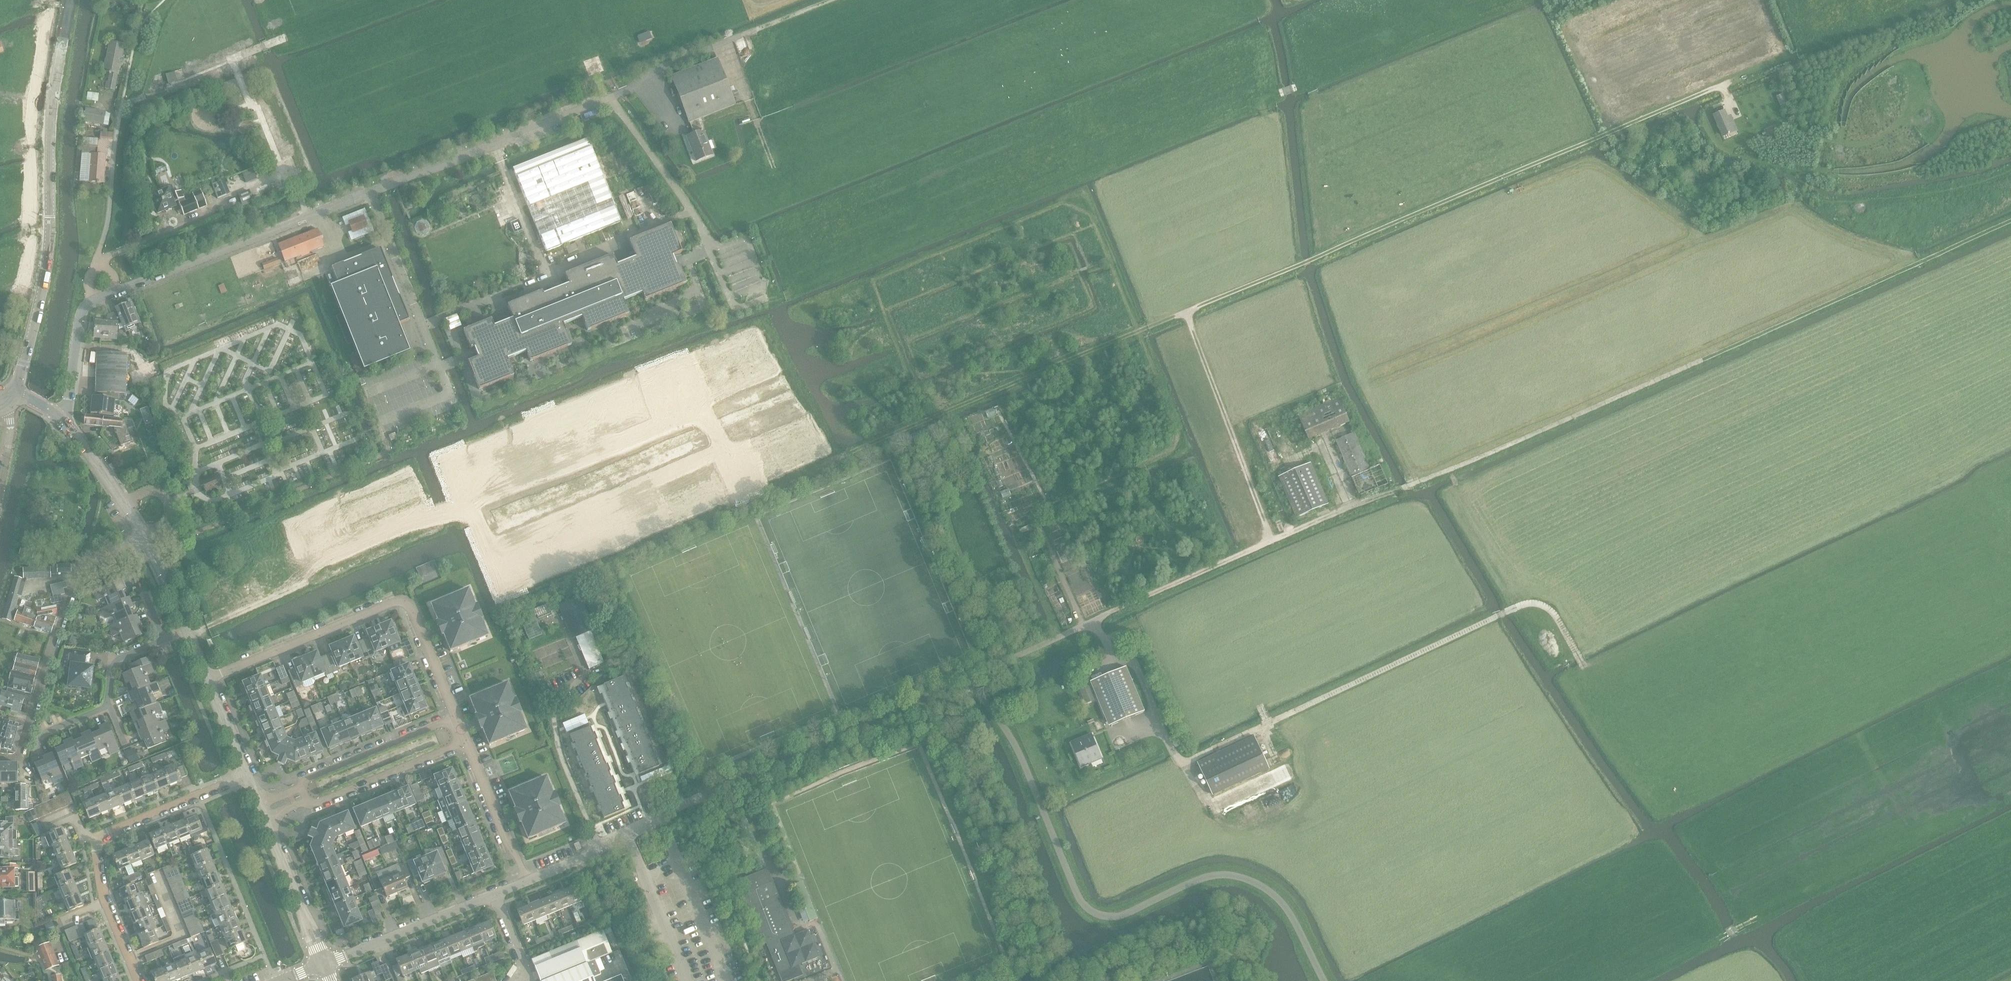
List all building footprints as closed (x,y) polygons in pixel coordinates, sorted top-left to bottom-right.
[(639,35),(642,42),(653,38),(651,31),(639,35)] [(123,63),(124,59),(122,59),(125,45),(110,42),(107,59),(106,59),(104,71),(110,72),(108,81),(106,82),(105,89),(115,91),(118,74),(121,63),(123,63)] [(698,119),(735,105),(717,58),(672,76),(690,123),(695,134),(687,137),(696,161),(713,155),(703,130),(702,131),(698,119)] [(175,73),(167,75),(169,84),(177,82),(175,73)] [(1784,94),(1779,96),(1783,106),(1788,104),(1784,94)] [(106,113),(86,109),(84,122),(103,126),(106,113)] [(1730,122),(1728,118),(1727,118),(1724,112),(1715,116),(1723,136),(1732,132),(1729,122),(1730,122)] [(587,139),(513,169),(516,177),(522,192),(528,207),(546,252),(575,240),(583,237),(620,223),(591,148),(587,139)] [(104,183),(106,156),(97,155),(98,148),(83,147),(83,154),(90,155),(89,182),(97,182),(97,183),(100,183),(104,183)] [(165,165),(155,169),(157,175),(167,171),(165,165)] [(655,209),(641,175),(612,186),(626,220),(655,209)] [(228,179),(223,181),(228,193),(232,191),(228,179)] [(226,194),(221,180),(212,184),(217,198),(226,194)] [(201,191),(194,194),(193,194),(195,199),(185,202),(183,199),(185,199),(184,198),(182,192),(182,191),(176,193),(173,186),(162,190),(162,193),(158,194),(157,192),(149,195),(152,204),(154,203),(158,214),(175,207),(174,203),(179,201),(181,204),(180,204),(184,216),(199,210),(200,210),(200,209),(207,206),(207,207),(208,206),(202,191),(201,191)] [(249,191),(238,195),(243,206),(253,201),(249,191)] [(363,216),(349,222),(353,233),(368,227),(363,216)] [(613,255),(565,274),(569,284),(543,294),(542,291),(507,305),(513,319),(494,326),(491,320),(463,330),(471,350),(474,348),(478,358),(469,361),(480,389),(514,376),(508,359),(526,352),(530,362),(571,345),(563,325),(582,317),(588,331),(629,314),(624,301),(643,293),(645,300),(687,284),(679,265),(677,266),(673,256),(682,252),(671,225),(629,241),(636,258),(617,265),(613,255)] [(278,244),(285,262),(324,247),(318,229),(278,244)] [(338,284),(331,287),(342,314),(336,316),(347,345),(353,343),(364,370),(410,352),(399,324),(409,320),(381,249),(332,268),(338,284)] [(278,258),(262,264),(265,270),(280,264),(278,258)] [(118,311),(113,313),(118,325),(122,323),(126,332),(131,330),(129,327),(140,323),(132,302),(116,308),(118,311)] [(96,321),(95,338),(117,339),(118,325),(113,313),(108,315),(107,322),(96,321)] [(458,314),(447,318),(452,329),(463,325),(458,314)] [(97,354),(96,393),(99,393),(126,393),(127,390),(127,354),(100,354),(97,354)] [(349,357),(356,374),(363,371),(357,354),(349,357)] [(575,407),(564,411),(569,422),(567,422),(573,436),(574,436),(579,447),(590,442),(589,441),(636,422),(636,423),(647,419),(643,408),(644,408),(638,394),(637,394),(633,383),(622,388),(622,389),(575,408),(575,407)] [(92,396),(90,413),(112,415),(114,401),(119,401),(119,400),(125,400),(126,393),(99,393),(99,396),(92,396)] [(1151,399),(1136,405),(1138,410),(1149,405),(1150,409),(1155,407),(1151,399)] [(1322,434),(1351,422),(1345,406),(1316,418),(1322,434)] [(85,415),(84,424),(114,427),(121,446),(132,442),(127,430),(135,427),(133,421),(85,415)] [(483,445),(472,450),(477,460),(475,461),(481,475),(483,475),(487,485),(498,481),(497,480),(519,471),(519,472),(525,469),(524,469),(534,465),(520,431),(511,435),(510,434),(505,437),(484,446),(483,445)] [(1359,495),(1378,488),(1358,432),(1338,439),(1359,495)] [(275,460),(285,456),(283,450),(273,455),(275,460)] [(138,464),(137,467),(139,471),(142,473),(146,471),(147,468),(146,464),(143,462),(138,464)] [(1297,517),(1326,504),(1309,463),(1280,475),(1297,517)] [(205,494),(223,487),(218,474),(201,481),(205,494)] [(708,474),(698,478),(705,497),(715,493),(716,495),(722,493),(718,482),(712,484),(708,474)] [(686,484),(679,487),(686,505),(696,501),(689,483),(691,482),(690,478),(684,480),(686,484)] [(691,482),(689,483),(696,501),(705,497),(698,478),(697,478),(698,480),(691,482)] [(414,480),(398,487),(408,512),(413,510),(419,507),(415,497),(420,494),(414,480)] [(667,492),(660,495),(668,512),(677,509),(670,491),(673,490),(671,486),(666,488),(667,492)] [(398,487),(381,493),(387,508),(392,506),(397,516),(403,514),(403,515),(408,512),(398,487)] [(673,490),(670,491),(677,509),(686,505),(679,487),(673,490)] [(381,493),(364,500),(375,526),(380,524),(380,523),(385,521),(381,510),(387,508),(381,493)] [(648,500),(641,502),(649,520),(658,516),(651,499),(654,497),(652,493),(647,495),(648,500)] [(654,497),(651,499),(658,516),(668,512),(660,495),(654,497)] [(364,500),(348,507),(353,521),(359,519),(363,530),(369,528),(375,526),(364,500)] [(626,519),(620,522),(624,532),(631,530),(630,528),(639,524),(632,506),(635,505),(633,501),(628,503),(629,506),(622,509),(626,519)] [(635,505),(632,506),(639,524),(649,520),(641,502),(635,505)] [(348,507),(331,514),(341,539),(347,537),(346,537),(352,534),(348,524),(353,521),(348,507)] [(331,514),(314,520),(320,535),(326,533),(330,543),(336,541),(336,542),(341,539),(331,514)] [(602,514),(596,516),(598,520),(601,519),(608,537),(617,533),(618,535),(624,532),(620,522),(614,524),(610,514),(603,517),(602,514)] [(598,520),(591,523),(598,540),(608,537),(601,519),(598,520)] [(314,520),(297,527),(308,553),(313,551),(313,550),(319,548),(314,537),(320,535),(314,520)] [(583,521),(577,523),(579,528),(582,527),(589,544),(598,540),(591,523),(584,525),(583,521)] [(297,527),(281,534),(287,548),(292,546),(297,557),(302,555),(303,555),(308,553),(297,527)] [(579,528),(572,530),(579,548),(589,544),(582,527),(579,528)] [(564,529),(558,531),(560,535),(563,534),(570,552),(579,548),(572,530),(565,533),(564,529)] [(241,531),(235,534),(240,546),(246,543),(241,531)] [(235,534),(229,536),(234,548),(240,546),(235,534)] [(560,535),(553,538),(560,556),(570,552),(563,534),(560,535)] [(545,537),(540,539),(541,543),(544,542),(551,559),(560,556),(553,538),(547,541),(545,537)] [(535,544),(534,545),(542,563),(551,559),(544,542),(541,543),(535,545),(535,544)] [(32,558),(33,553),(20,549),(19,554),(32,558)] [(38,567),(23,568),(23,578),(26,578),(38,578),(38,567)] [(50,567),(38,567),(38,578),(50,577),(50,574),(50,567)] [(14,577),(13,582),(24,586),(26,578),(23,578),(23,579),(14,577)] [(104,597),(108,605),(108,606),(123,600),(119,590),(124,588),(121,579),(93,591),(97,600),(104,597)] [(51,591),(63,588),(67,587),(65,581),(50,585),(51,591)] [(13,582),(11,588),(22,591),(24,586),(13,582)] [(11,588),(9,594),(18,596),(20,597),(22,591),(11,588)] [(64,594),(63,588),(51,591),(52,596),(60,594),(64,594)] [(468,590),(431,605),(438,622),(436,623),(441,636),(444,635),(451,651),(488,636),(481,619),(483,618),(478,605),(475,606),(468,590)] [(9,594),(6,606),(14,608),(18,596),(9,594)] [(60,594),(52,596),(49,597),(51,603),(62,601),(60,594)] [(128,597),(123,600),(108,606),(108,605),(101,608),(104,618),(112,615),(115,623),(116,624),(130,618),(130,617),(126,608),(132,606),(128,597)] [(590,668),(604,662),(593,636),(591,637),(589,631),(594,629),(580,597),(560,605),(573,637),(579,635),(581,641),(579,642),(590,668)] [(57,612),(56,607),(43,609),(42,600),(35,602),(38,617),(48,620),(47,617),(55,617),(57,612)] [(10,620),(14,608),(6,606),(2,618),(10,620)] [(50,632),(55,617),(47,617),(48,620),(38,617),(35,616),(36,613),(34,612),(35,610),(25,606),(23,612),(18,610),(14,620),(34,626),(35,629),(40,631),(43,629),(50,632)] [(136,615),(130,617),(130,618),(116,624),(115,623),(108,626),(112,636),(119,633),(123,642),(138,636),(134,626),(139,624),(136,615)] [(536,616),(523,621),(530,639),(543,634),(536,616)] [(379,627),(387,648),(400,643),(399,641),(401,640),(398,634),(396,635),(394,630),(396,629),(393,622),(392,623),(391,622),(390,622),(389,620),(383,623),(384,625),(379,627)] [(369,638),(363,641),(370,658),(377,655),(376,652),(387,648),(379,627),(374,629),(373,627),(367,630),(368,631),(367,632),(369,638)] [(68,636),(65,644),(74,648),(77,639),(68,636)] [(347,640),(342,642),(350,663),(362,658),(363,661),(370,658),(363,641),(357,643),(354,637),(353,637),(352,636),(346,638),(347,640)] [(332,653),(326,656),(333,673),(340,670),(339,668),(350,663),(342,642),(337,644),(336,642),(330,645),(331,647),(330,647),(332,653)] [(544,649),(532,653),(535,659),(546,655),(544,649)] [(92,667),(88,667),(90,654),(65,651),(62,672),(70,673),(69,685),(90,688),(92,667)] [(310,655),(305,657),(314,678),(325,673),(326,676),(333,673),(326,656),(320,659),(317,652),(316,653),(315,651),(309,654),(310,655)] [(15,662),(13,670),(36,676),(40,659),(17,654),(17,656),(15,656),(14,661),(15,662)] [(126,685),(129,683),(132,682),(135,691),(133,692),(150,685),(150,684),(146,676),(154,673),(150,664),(154,663),(152,656),(129,665),(132,671),(122,675),(126,685)] [(306,687),(314,684),(315,682),(314,678),(305,657),(300,659),(299,658),(293,660),(294,662),(293,662),(296,669),(289,671),(296,688),(303,685),(303,686),(306,687)] [(394,663),(397,670),(409,665),(406,658),(394,663)] [(409,666),(409,665),(397,670),(391,672),(386,674),(391,686),(396,683),(413,676),(411,671),(413,670),(411,665),(409,666)] [(276,669),(281,680),(288,677),(283,666),(276,669)] [(1091,682),(1110,726),(1145,712),(1126,667),(1091,682)] [(12,670),(7,688),(8,688),(25,692),(30,693),(31,694),(36,676),(13,670),(12,670)] [(246,689),(248,694),(270,685),(267,679),(263,681),(261,676),(251,680),(250,678),(244,681),(245,682),(243,683),(244,684),(242,685),(244,690),(246,689)] [(415,680),(413,676),(396,683),(400,694),(419,686),(417,680),(415,680)] [(624,677),(604,685),(606,691),(605,692),(608,700),(609,699),(611,704),(610,705),(613,712),(614,712),(616,717),(615,717),(621,731),(622,730),(624,735),(623,736),(626,744),(627,743),(632,754),(631,755),(634,762),(635,762),(637,767),(636,768),(639,775),(659,767),(656,760),(658,760),(655,752),(653,753),(651,748),(653,747),(647,733),(645,734),(643,729),(645,728),(642,721),(640,722),(636,710),(637,709),(634,702),(633,703),(631,698),(632,697),(629,689),(627,690),(625,685),(627,684),(624,677)] [(128,694),(124,696),(127,703),(131,702),(132,703),(137,701),(140,710),(156,704),(156,703),(152,694),(159,692),(156,682),(150,684),(150,685),(133,692),(128,694)] [(345,684),(339,686),(341,692),(347,690),(345,684)] [(507,684),(470,699),(477,716),(475,716),(480,729),(482,728),(489,745),(526,730),(520,713),(522,712),(516,699),(514,700),(507,684)] [(248,699),(251,705),(270,697),(274,696),(270,685),(248,694),(250,699),(248,699)] [(422,692),(419,686),(400,694),(405,704),(422,697),(420,692),(422,692)] [(1090,686),(1081,690),(1086,704),(1095,700),(1090,686)] [(0,700),(0,706),(11,709),(11,710),(21,713),(25,697),(24,697),(25,692),(8,688),(7,692),(3,691),(0,700)] [(255,711),(257,715),(274,708),(270,697),(251,705),(253,711),(255,711)] [(424,702),(422,697),(405,704),(400,706),(404,718),(419,711),(420,713),(426,710),(425,709),(427,708),(426,707),(428,707),(426,701),(424,702)] [(158,703),(156,703),(156,704),(140,710),(130,714),(134,724),(139,721),(143,730),(141,731),(158,724),(158,723),(154,715),(161,712),(158,703)] [(257,721),(259,727),(278,719),(274,708),(257,715),(259,720),(257,721)] [(376,709),(365,713),(372,731),(377,729),(377,731),(383,728),(382,727),(383,726),(376,709)] [(392,722),(388,711),(381,714),(385,725),(392,722)] [(373,732),(372,731),(365,713),(354,718),(361,735),(366,733),(367,735),(373,732)] [(356,737),(361,735),(354,718),(343,722),(351,741),(357,739),(356,737)] [(264,732),(265,737),(283,730),(278,719),(259,727),(262,733),(264,732)] [(0,736),(0,742),(1,742),(0,745),(0,750),(8,751),(7,754),(10,754),(11,754),(12,754),(13,753),(14,753),(14,752),(15,752),(15,751),(15,749),(21,724),(4,720),(0,736)] [(165,721),(158,723),(158,724),(141,731),(137,732),(141,741),(146,739),(150,748),(165,742),(162,733),(169,730),(165,721)] [(345,744),(351,741),(343,722),(332,727),(340,744),(345,742),(345,744)] [(101,734),(92,738),(98,752),(99,752),(107,749),(110,756),(119,752),(108,724),(99,728),(101,734)] [(335,746),(340,744),(332,727),(321,731),(329,749),(330,748),(330,750),(336,748),(335,746)] [(590,727),(570,736),(573,743),(575,743),(577,748),(575,748),(586,775),(587,774),(590,779),(588,780),(591,787),(593,787),(595,792),(593,792),(599,806),(600,806),(602,811),(601,811),(604,819),(624,810),(622,804),(623,803),(620,796),(619,797),(614,785),(616,785),(612,777),(611,778),(609,773),(610,772),(607,765),(606,765),(596,741),(597,741),(594,733),(593,734),(590,727)] [(295,742),(291,740),(287,739),(283,730),(265,737),(267,742),(266,742),(268,748),(270,747),(272,753),(281,757),(279,762),(282,763),(284,764),(286,759),(295,763),(301,760),(302,762),(307,760),(307,758),(312,756),(304,738),(295,742)] [(82,738),(73,742),(80,760),(89,756),(92,763),(101,759),(98,752),(92,738),(89,732),(81,735),(82,738)] [(315,734),(304,738),(312,756),(316,754),(317,756),(322,753),(322,752),(323,751),(315,734)] [(1081,767),(1101,759),(1091,735),(1071,743),(1081,767)] [(1253,736),(1197,763),(1212,795),(1268,768),(1253,736)] [(65,749),(56,753),(62,767),(71,763),(74,771),(83,767),(80,760),(73,742),(72,739),(62,743),(65,749)] [(130,764),(139,760),(135,748),(125,752),(130,764)] [(54,786),(63,782),(51,754),(43,758),(44,761),(35,765),(39,774),(41,780),(42,782),(51,778),(54,786)] [(17,764),(0,764),(0,783),(17,783),(17,764)] [(175,766),(163,770),(170,785),(181,780),(180,779),(187,776),(183,766),(176,769),(175,766)] [(434,777),(439,788),(456,780),(454,776),(456,775),(454,770),(452,770),(452,769),(450,770),(450,768),(443,771),(444,773),(434,777)] [(432,769),(420,774),(423,780),(434,776),(432,769)] [(163,770),(152,775),(158,790),(170,785),(163,770)] [(152,775),(140,780),(146,795),(158,790),(152,775)] [(546,777),(509,793),(516,809),(514,810),(519,823),(521,822),(528,839),(565,824),(558,807),(561,806),(555,793),(553,794),(546,777)] [(140,780),(129,784),(135,799),(146,795),(140,780)] [(458,785),(456,780),(439,788),(443,798),(463,790),(460,785),(458,785)] [(411,786),(415,797),(422,795),(418,783),(411,786)] [(129,784),(118,789),(124,804),(135,799),(129,784)] [(16,810),(27,810),(33,808),(33,805),(27,805),(27,786),(16,786),(16,810)] [(402,790),(398,792),(397,792),(404,809),(415,805),(408,787),(407,788),(406,786),(401,788),(402,790)] [(118,789),(106,794),(112,809),(124,804),(118,789)] [(391,794),(386,796),(394,814),(404,809),(397,792),(398,792),(397,790),(390,793),(391,794)] [(465,796),(463,790),(443,798),(438,801),(442,812),(448,809),(465,802),(463,797),(465,796)] [(88,819),(101,814),(94,799),(91,791),(88,792),(92,800),(82,804),(88,819)] [(68,793),(62,795),(67,806),(72,803),(68,793)] [(106,794),(94,799),(101,814),(112,809),(106,794)] [(62,795),(57,797),(61,808),(67,806),(62,795)] [(381,797),(375,799),(383,818),(394,814),(386,796),(382,798),(381,797)] [(57,797),(51,800),(55,811),(61,808),(57,797)] [(370,803),(365,805),(372,823),(383,818),(375,799),(369,802),(370,803)] [(51,800),(45,802),(50,813),(55,811),(51,800)] [(45,802),(39,805),(44,815),(50,813),(45,802)] [(467,807),(465,802),(448,809),(442,812),(446,822),(452,820),(471,812),(469,806),(467,807)] [(33,808),(34,809),(38,818),(44,815),(39,805),(33,808)] [(361,827),(372,823),(365,805),(360,807),(359,806),(354,808),(355,809),(354,810),(361,827)] [(29,822),(38,818),(34,809),(25,813),(29,822)] [(341,815),(337,817),(344,834),(355,830),(348,812),(347,813),(346,811),(341,813),(341,815)] [(474,818),(471,812),(452,820),(457,830),(474,823),(472,819),(474,818)] [(196,816),(185,821),(190,835),(201,831),(201,829),(205,827),(200,816),(196,818),(196,816)] [(316,858),(318,863),(335,856),(331,847),(333,842),(335,838),(344,834),(337,817),(332,819),(331,817),(326,819),(327,821),(320,824),(317,833),(312,831),(311,833),(310,836),(315,838),(311,847),(313,853),(312,854),(314,859),(316,858)] [(12,825),(14,825),(13,818),(6,818),(6,823),(0,824),(0,841),(16,840),(16,831),(12,832),(12,825)] [(185,821),(173,826),(179,840),(190,835),(185,821)] [(476,828),(474,823),(457,830),(461,841),(480,833),(478,827),(476,828)] [(173,826),(162,830),(168,844),(167,845),(172,857),(177,855),(172,843),(179,840),(173,826)] [(47,835),(45,836),(49,847),(52,846),(66,840),(61,829),(47,835)] [(155,850),(161,847),(162,848),(165,847),(166,845),(167,845),(168,844),(162,830),(149,835),(155,850)] [(483,839),(480,833),(461,841),(466,852),(483,845),(481,840),(483,839)] [(773,881),(759,846),(748,850),(747,847),(750,846),(746,834),(735,839),(739,850),(740,850),(742,853),(728,858),(763,944),(767,943),(782,980),(790,980),(803,975),(799,964),(819,956),(808,929),(795,935),(773,881)] [(13,856),(19,856),(19,850),(17,850),(16,840),(0,841),(0,858),(8,858),(8,857),(13,856)] [(52,846),(57,858),(71,852),(66,840),(52,846)] [(147,841),(136,846),(142,861),(153,856),(147,841)] [(485,850),(483,845),(466,852),(470,863),(488,855),(488,856),(489,855),(487,849),(485,850)] [(136,846),(125,851),(130,865),(142,861),(136,846)] [(436,853),(426,857),(434,878),(439,876),(440,878),(446,875),(445,874),(446,873),(443,867),(449,865),(442,848),(435,850),(436,853)] [(379,849),(363,855),(366,860),(381,854),(379,849)] [(191,857),(195,868),(211,862),(207,850),(191,857)] [(125,851),(112,856),(118,870),(125,867),(129,876),(134,874),(130,865),(125,851)] [(76,863),(71,852),(57,858),(60,866),(53,869),(55,874),(63,871),(62,869),(76,863)] [(490,860),(488,856),(488,855),(470,863),(475,874),(484,870),(485,872),(491,869),(490,867),(492,867),(492,866),(493,865),(491,860),(490,860)] [(318,868),(320,874),(340,866),(335,856),(318,863),(320,868),(318,868)] [(429,880),(434,878),(426,857),(415,862),(414,859),(407,861),(414,879),(420,876),(423,883),(423,882),(424,884),(430,882),(429,880)] [(195,868),(200,880),(216,873),(211,862),(195,868)] [(162,869),(165,874),(178,869),(175,863),(162,869)] [(387,868),(398,893),(408,889),(405,883),(407,882),(406,878),(411,876),(405,864),(405,863),(399,865),(398,864),(387,868)] [(15,888),(15,887),(19,887),(19,878),(15,878),(14,869),(18,869),(18,865),(6,865),(6,869),(0,869),(0,888),(15,888)] [(325,880),(326,884),(344,877),(340,866),(320,874),(323,880),(325,880)] [(387,897),(398,893),(387,868),(376,873),(377,875),(371,877),(377,891),(381,889),(383,892),(385,891),(387,897)] [(165,874),(167,880),(180,875),(178,869),(165,874)] [(54,877),(59,889),(74,883),(69,871),(54,877)] [(200,880),(205,891),(221,885),(216,873),(200,880)] [(129,876),(122,878),(125,884),(136,880),(134,874),(129,876)] [(167,880),(169,886),(182,880),(180,875),(167,880)] [(327,890),(329,896),(348,888),(344,877),(326,884),(328,889),(327,890)] [(169,886),(172,891),(185,886),(182,880),(169,886)] [(59,889),(64,900),(78,894),(74,883),(59,889)] [(119,890),(124,902),(142,895),(143,894),(142,891),(140,892),(139,890),(137,891),(134,884),(119,890)] [(205,891),(205,892),(200,894),(202,899),(207,896),(209,903),(225,896),(221,885),(205,891)] [(172,891),(174,897),(187,892),(185,886),(172,891)] [(575,886),(564,891),(570,906),(581,901),(575,886)] [(333,901),(335,906),(353,899),(348,888),(329,896),(332,902),(333,901)] [(564,891),(552,895),(558,911),(570,906),(564,891)] [(174,897),(176,903),(189,897),(187,892),(174,897)] [(39,897),(44,908),(51,905),(46,894),(39,897)] [(83,906),(78,894),(64,900),(69,911),(83,906)] [(147,906),(142,895),(124,902),(129,914),(144,908),(147,906)] [(552,895),(540,900),(546,915),(558,911),(552,895)] [(209,903),(214,914),(230,908),(225,896),(209,903)] [(176,903),(179,908),(192,903),(189,897),(176,903)] [(338,918),(340,917),(357,909),(353,899),(335,906),(337,911),(336,911),(338,918)] [(4,925),(4,923),(14,923),(14,921),(15,921),(19,921),(19,909),(20,909),(20,902),(15,903),(15,902),(3,902),(3,900),(0,900),(0,925),(4,925)] [(540,900),(529,905),(535,920),(546,915),(540,900)] [(383,912),(378,901),(371,904),(376,915),(383,912)] [(179,908),(181,914),(194,909),(192,903),(179,908)] [(523,925),(535,920),(529,905),(517,910),(523,925)] [(129,914),(134,925),(148,919),(152,918),(147,906),(144,908),(129,914)] [(214,914),(214,915),(210,917),(212,921),(216,920),(219,926),(235,919),(230,908),(214,914)] [(181,914),(184,920),(197,915),(194,909),(181,914)] [(362,920),(357,909),(340,917),(342,921),(340,922),(342,927),(344,927),(344,928),(346,927),(346,929),(353,926),(352,924),(362,920)] [(577,912),(573,914),(577,924),(581,922),(577,912)] [(184,920),(186,926),(199,920),(197,915),(184,920)] [(134,925),(138,936),(153,931),(157,929),(152,918),(148,919),(134,925)] [(93,919),(88,921),(92,932),(99,930),(98,929),(97,929),(93,919)] [(219,926),(223,937),(240,930),(235,919),(219,926)] [(186,926),(188,932),(201,926),(199,920),(186,926)] [(88,921),(82,923),(87,935),(92,932),(88,921)] [(489,922),(477,926),(484,942),(495,938),(489,922)] [(48,935),(56,931),(52,923),(44,926),(48,935)] [(82,923),(76,926),(81,937),(84,936),(89,947),(104,941),(99,930),(92,932),(87,935),(82,923)] [(76,926),(70,928),(75,940),(81,937),(76,926)] [(204,932),(201,926),(188,932),(191,937),(204,932)] [(477,926),(466,931),(472,947),(474,953),(478,951),(479,949),(485,946),(485,945),(484,942),(477,926)] [(70,928),(64,931),(69,942),(75,940),(70,928)] [(244,942),(240,930),(223,937),(228,949),(235,946),(237,952),(245,949),(243,943),(244,942)] [(158,942),(153,931),(138,936),(143,948),(158,942)] [(466,931),(454,936),(461,952),(472,947),(466,931)] [(541,980),(543,980),(588,963),(612,953),(603,931),(532,959),(541,980)] [(454,936),(443,941),(450,957),(461,952),(454,936)] [(89,947),(87,948),(91,959),(94,958),(94,959),(108,953),(104,941),(89,947)] [(210,943),(213,950),(216,957),(223,954),(217,941),(215,942),(215,941),(210,943)] [(443,941),(431,945),(438,961),(450,957),(443,941)] [(45,971),(58,965),(49,943),(36,949),(45,971)] [(431,945),(420,950),(428,970),(439,966),(437,961),(438,961),(431,945)] [(209,950),(198,954),(204,969),(215,964),(209,950)] [(421,973),(428,970),(420,950),(409,955),(415,971),(419,969),(421,973)] [(502,951),(490,956),(492,963),(505,957),(502,951)] [(147,963),(159,958),(156,952),(145,957),(147,963)] [(612,953),(610,954),(615,967),(618,966),(621,965),(615,952),(612,953)] [(94,959),(98,970),(113,964),(108,953),(94,959)] [(198,954),(187,959),(193,974),(204,969),(198,954)] [(187,959),(186,959),(185,955),(173,960),(175,964),(181,979),(193,974),(187,959)] [(403,976),(415,971),(409,955),(397,960),(403,976)] [(543,980),(595,980),(588,963),(543,980)] [(103,980),(105,980),(118,976),(113,964),(98,970),(103,980)] [(164,969),(169,980),(175,980),(181,979),(175,964),(164,969)] [(385,980),(392,978),(386,964),(380,966),(385,980)] [(164,969),(152,974),(155,980),(169,980),(164,969)] [(372,978),(376,976),(374,971),(353,980),(373,980),(372,978)] [(487,974),(490,980),(496,980),(492,972),(487,974)]
